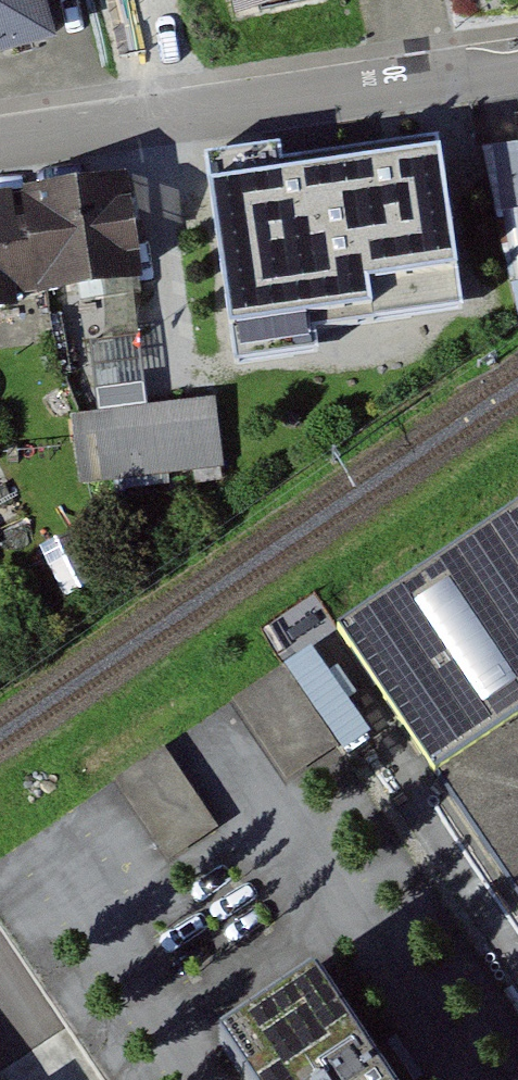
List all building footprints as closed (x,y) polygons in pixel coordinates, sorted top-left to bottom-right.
[(71,50),(57,0),(0,0),(0,70),(71,50)] [(243,25),(371,2),(371,0),(239,0),(243,25)] [(273,149),(200,160),(231,365),(310,353),(307,331),(455,309),(430,141),(276,164),(273,149)] [(150,281),(136,177),(0,195),(0,302),(150,281)] [(223,401),(84,419),(92,483),(231,465),(223,401)] [(332,633),(427,775),(517,714),(517,510),(332,633)] [(292,666),(243,687),(283,779),(332,758),(292,666)] [(427,775),(517,911),(517,714),(427,775)] [(175,743),(123,769),(166,857),(218,832),(175,743)] [(0,957),(0,1079),(86,1079),(0,957)] [(307,971),(196,1053),(217,1079),(388,1079),(307,971)]
